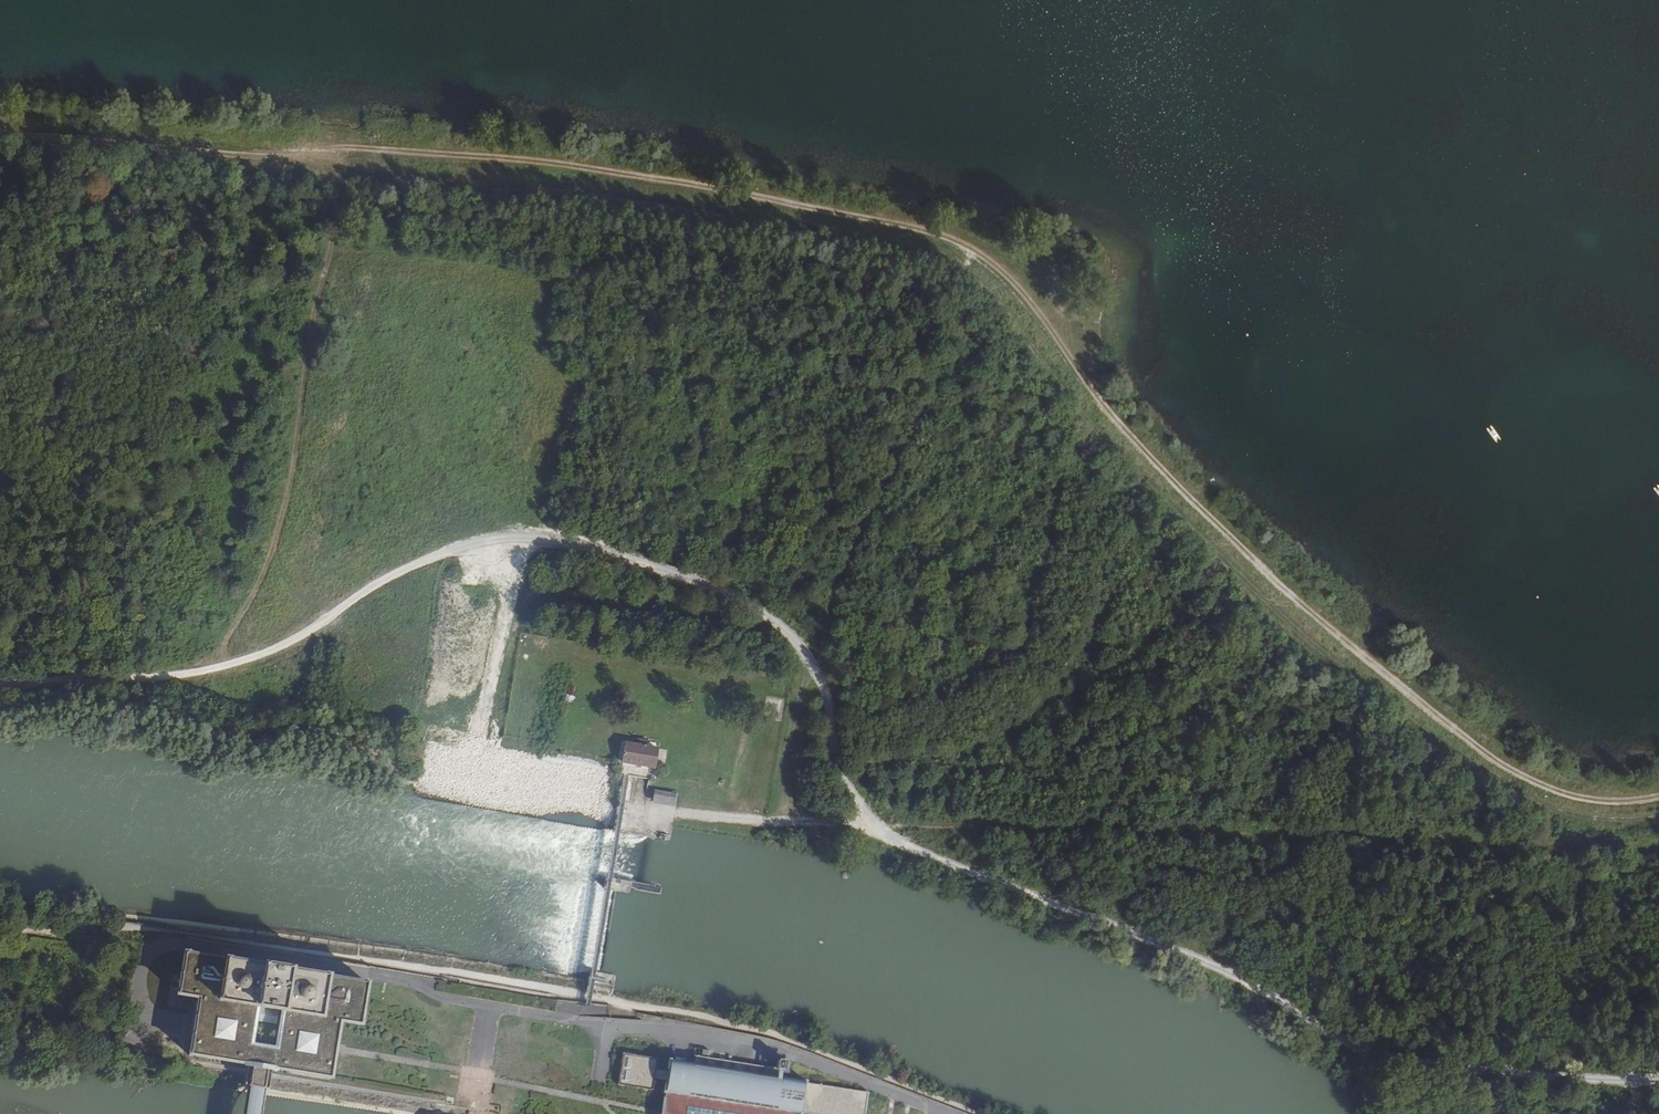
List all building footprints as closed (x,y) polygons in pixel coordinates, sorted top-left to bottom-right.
[(626,736),(619,771),(652,776),(657,742),(626,736)] [(652,776),(619,771),(617,781),(624,783),(626,775),(646,778),(645,788),(650,788),(652,776)] [(675,807),(677,792),(654,789),(652,804),(675,807)] [(247,1086),(263,1089),(267,1069),(330,1079),(335,1050),(340,1023),(361,1027),(368,984),(333,977),(227,960),(184,953),(177,995),(198,999),(188,1056),(248,1066),(245,1085),(247,1086)] [(697,1054),(696,1062),(781,1076),(782,1068),(697,1054)] [(654,1077),(655,1069),(657,1060),(624,1055),(620,1084),(652,1089),(654,1077)] [(668,1071),(667,1079),(661,1113),(802,1113),(802,1112),(814,1113),(865,1113),(869,1091),(805,1081),(806,1080),(781,1076),(696,1062),(670,1058),(668,1071)] [(668,1071),(655,1069),(654,1077),(667,1079),(668,1071)] [(242,1113),(259,1113),(263,1089),(247,1086),(242,1113)]
